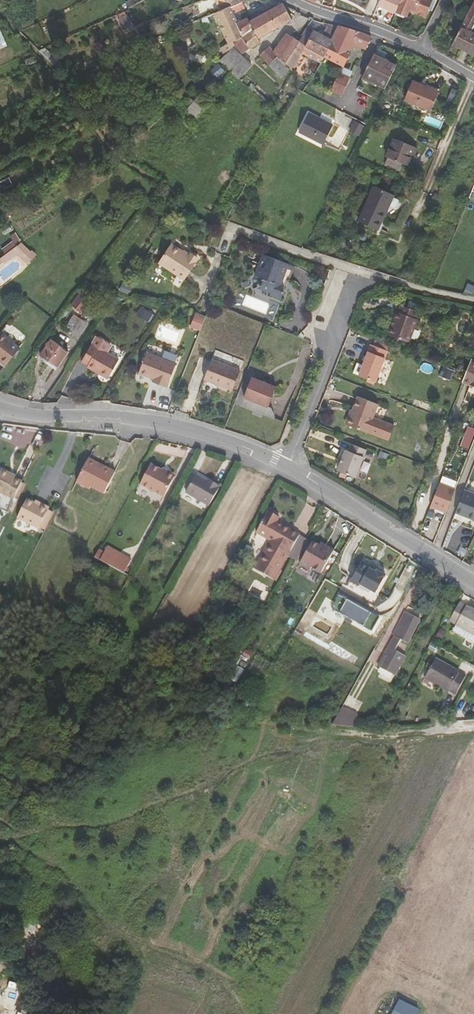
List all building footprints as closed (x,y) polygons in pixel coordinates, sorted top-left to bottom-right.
[(221,11),(242,2),(246,0),(215,0),(221,11)] [(377,6),(396,13),(401,0),(380,0),(377,6)] [(396,13),(406,17),(409,11),(410,9),(416,12),(416,14),(424,17),(426,16),(433,0),(401,0),(396,13)] [(233,42),(236,46),(256,34),(249,22),(247,18),(238,22),(234,14),(245,8),(242,2),(221,11),(215,14),(228,44),(233,42)] [(451,45),(473,57),(473,33),(472,32),(473,27),(473,2),(451,45)] [(291,19),(285,6),(283,3),(280,5),(249,22),(256,34),(236,46),(243,54),(259,41),(258,38),(291,19)] [(7,6),(3,10),(7,15),(11,11),(7,6)] [(17,19),(12,22),(20,32),(25,30),(17,19)] [(314,31),(313,32),(306,45),(300,42),(286,64),(294,71),(303,55),(321,64),(325,58),(337,33),(340,26),(330,23),(329,22),(322,35),(314,31)] [(366,50),(372,37),(358,32),(340,26),(337,33),(325,58),(343,67),(354,45),(366,50)] [(313,32),(307,30),(300,42),(306,45),(313,32)] [(277,57),(269,65),(281,78),(290,70),(285,65),(286,64),(300,42),(287,34),(273,52),(277,57)] [(38,36),(28,40),(39,51),(45,48),(38,36)] [(221,46),(227,54),(230,50),(234,48),(236,46),(233,42),(228,44),(221,46)] [(260,55),(269,65),(277,57),(273,52),(269,47),(260,55)] [(252,65),(234,48),(230,50),(227,54),(220,60),(229,71),(239,79),(252,65)] [(364,77),(386,89),(398,64),(377,53),(364,77)] [(34,56),(24,60),(27,65),(36,61),(34,56)] [(343,69),(332,90),(341,94),(353,71),(343,67),(343,69)] [(405,100),(431,111),(441,88),(434,86),(433,89),(413,81),(405,100)] [(193,122),(200,113),(194,102),(185,107),(193,122)] [(309,113),(299,131),(324,144),(332,128),(318,120),(318,118),(309,113)] [(364,126),(355,121),(349,131),(359,136),(364,126)] [(401,163),(407,166),(410,157),(413,158),(417,148),(394,139),(386,157),(388,158),(401,163)] [(50,162),(54,171),(65,165),(61,157),(50,162)] [(398,171),(401,163),(388,158),(385,165),(398,171)] [(0,182),(0,191),(11,186),(7,179),(0,182)] [(378,230),(386,213),(384,211),(392,195),(375,186),(358,221),(378,230)] [(31,251),(21,243),(6,254),(10,259),(17,254),(28,264),(37,254),(32,250),(31,251)] [(190,256),(172,244),(161,260),(186,277),(198,260),(190,254),(190,256)] [(10,259),(6,254),(0,258),(0,265),(3,262),(4,263),(10,259)] [(287,265),(262,255),(253,277),(262,280),(258,289),(269,293),(268,295),(280,300),(282,293),(280,292),(282,287),(277,285),(280,277),(282,278),(287,265)] [(122,283),(118,289),(124,293),(128,287),(122,283)] [(71,304),(82,313),(92,300),(81,291),(71,304)] [(410,307),(420,312),(423,306),(413,301),(410,307)] [(399,310),(388,333),(409,343),(420,320),(418,320),(422,313),(420,312),(410,307),(404,304),(400,311),(399,310)] [(141,309),(136,317),(148,325),(153,317),(141,309)] [(199,313),(193,327),(203,331),(208,317),(199,313)] [(79,321),(72,316),(67,324),(74,329),(72,333),(78,337),(87,324),(81,319),(79,321)] [(0,333),(0,360),(7,365),(20,348),(0,333)] [(98,336),(93,344),(108,353),(113,345),(98,336)] [(375,338),(373,343),(386,348),(388,344),(375,338)] [(68,351),(51,340),(41,355),(57,366),(68,351)] [(373,343),(371,342),(362,363),(358,372),(358,373),(375,379),(387,349),(386,348),(373,343)] [(108,353),(93,344),(83,362),(89,366),(89,367),(109,379),(120,360),(108,353)] [(177,366),(149,354),(140,374),(155,380),(154,383),(168,389),(177,366)] [(353,370),(358,372),(362,363),(357,360),(353,370)] [(471,360),(463,380),(473,384),(473,361),(471,360)] [(241,373),(213,361),(205,381),(233,393),(241,373)] [(245,395),(251,377),(246,375),(240,393),(245,395)] [(279,386),(255,375),(246,394),(270,405),(279,386)] [(345,419),(346,421),(386,438),(393,424),(372,414),(378,402),(358,393),(352,407),(350,413),(347,414),(345,419)] [(469,449),(473,436),(473,429),(469,426),(463,441),(462,441),(460,445),(469,449)] [(347,448),(344,446),(335,466),(353,474),(365,447),(350,441),(347,448)] [(378,449),(376,455),(385,459),(387,452),(378,449)] [(90,463),(79,484),(90,490),(89,492),(104,499),(116,476),(90,463)] [(169,478),(153,469),(142,489),(166,502),(176,482),(175,479),(172,477),(169,478)] [(0,474),(0,495),(15,502),(15,501),(21,488),(22,485),(23,485),(10,479),(11,477),(1,472),(0,474)] [(189,497),(195,501),(205,483),(199,480),(189,497)] [(207,484),(205,483),(195,501),(212,510),(219,496),(205,489),(207,484)] [(214,488),(207,484),(205,489),(219,496),(223,490),(215,485),(214,488)] [(22,485),(21,488),(15,501),(18,502),(25,487),(22,485)] [(439,488),(437,487),(429,507),(431,508),(439,488)] [(431,508),(446,515),(454,494),(439,488),(431,508)] [(465,489),(456,511),(473,518),(473,493),(465,489)] [(41,498),(33,494),(24,513),(45,524),(55,503),(48,499),(47,501),(41,498)] [(272,543),(257,570),(266,575),(276,582),(301,539),(290,533),(281,528),(284,522),(270,514),(258,535),(272,543)] [(322,548),(315,544),(302,566),(313,572),(314,570),(324,575),(337,553),(328,548),(327,550),(322,548)] [(100,560),(129,575),(137,560),(109,545),(100,560)] [(389,576),(365,563),(355,581),(356,584),(361,586),(364,585),(379,594),(389,576)] [(343,614),(365,624),(371,612),(349,601),(343,614)] [(452,622),(473,634),(473,611),(462,604),(452,622)] [(452,622),(448,628),(473,642),(473,634),(452,622)] [(417,636),(403,628),(396,641),(404,646),(398,657),(391,653),(379,676),(392,683),(404,661),(404,660),(417,636)] [(430,671),(426,678),(458,696),(468,677),(437,660),(435,663),(431,661),(427,669),(430,671)] [(345,711),(335,728),(355,731),(361,720),(345,711)] [(15,1010),(23,987),(11,983),(0,1013),(21,1013),(21,1012),(15,1010)] [(420,1008),(399,998),(392,1013),(417,1013),(420,1008)]
